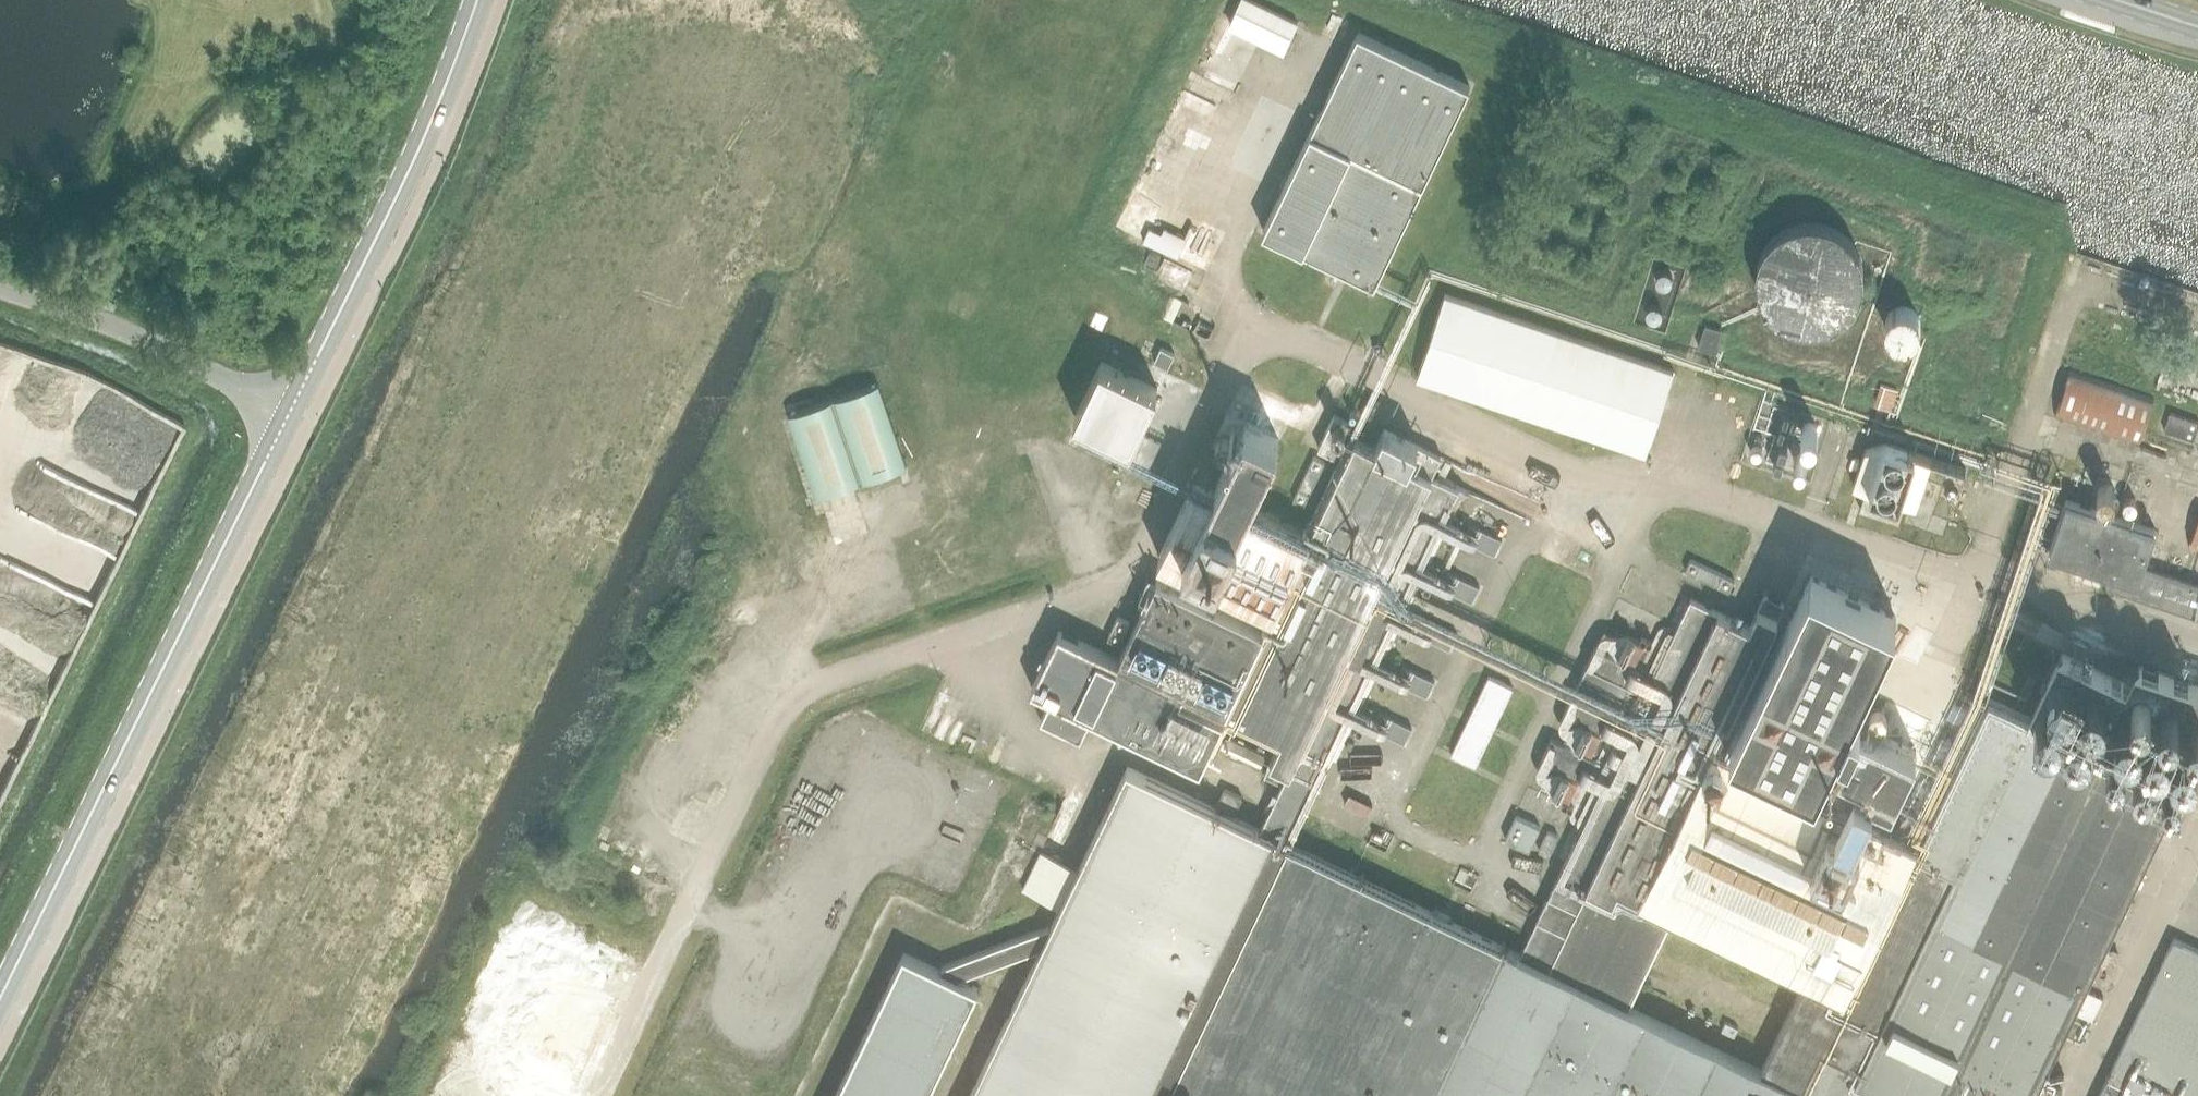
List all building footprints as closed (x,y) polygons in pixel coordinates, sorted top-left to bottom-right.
[(1230,54),(1242,27),(1294,49),(1308,18),(1266,0),(1246,0),(1223,51),(1230,54)] [(1393,282),(1478,78),(1361,29),(1276,234),(1393,282)] [(1832,322),(1868,302),(1883,269),(1876,255),(1878,249),(1866,228),(1824,209),(1784,230),(1766,272),(1774,287),(1768,291),(1781,315),(1796,307),(1832,322)] [(1659,449),(1685,361),(1453,291),(1426,379),(1659,449)] [(1929,300),(1889,310),(1895,336),(1936,327),(1929,300)] [(1706,342),(1722,348),(1730,327),(1714,320),(1706,342)] [(1148,443),(1174,375),(1118,354),(1116,359),(1105,355),(1084,410),(1086,410),(1137,429),(1137,443),(1133,443),(1131,447),(1130,470),(1144,476),(1164,477),(1193,488),(1194,488),(1199,476),(1222,477),(1196,467),(1197,467),(1176,459),(1176,468),(1162,467),(1163,449),(1148,443)] [(2076,369),(2061,415),(2146,443),(2161,396),(2076,369)] [(797,405),(820,490),(914,465),(891,380),(797,405)] [(2170,412),(2164,430),(2193,440),(2197,425),(2197,422),(2170,412)] [(1841,416),(1815,418),(1816,428),(1800,428),(1801,439),(1788,439),(1789,459),(1812,458),(1810,431),(1842,429),(1841,416)] [(1872,428),(1862,483),(1892,488),(1902,433),(1872,428)] [(1872,491),(1867,507),(1907,518),(1911,503),(1872,491)] [(2197,606),(2197,576),(2158,566),(2170,519),(2072,494),(2057,550),(2090,558),(2085,577),(2197,606)] [(1430,684),(1436,686),(1440,677),(1409,665),(1403,679),(1428,689),(1430,684)] [(1484,764),(1520,682),(1494,671),(1458,753),(1484,764)] [(1554,854),(1564,831),(1521,811),(1510,834),(1554,854)]
